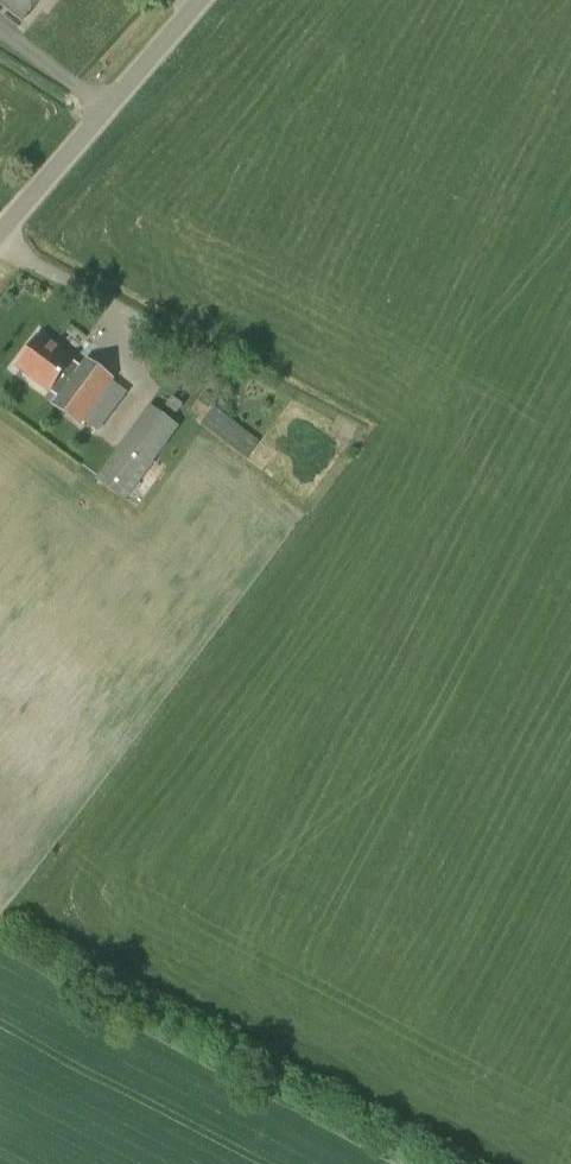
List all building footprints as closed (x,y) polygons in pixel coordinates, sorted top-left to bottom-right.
[(25,18),(40,0),(3,0),(25,18)] [(80,367),(39,337),(17,367),(57,397),(52,404),(79,424),(82,420),(99,432),(115,410),(98,398),(112,380),(85,360),(80,367)] [(125,501),(179,427),(149,405),(95,479),(125,501)] [(261,441),(215,407),(202,425),(247,459),(261,441)]
